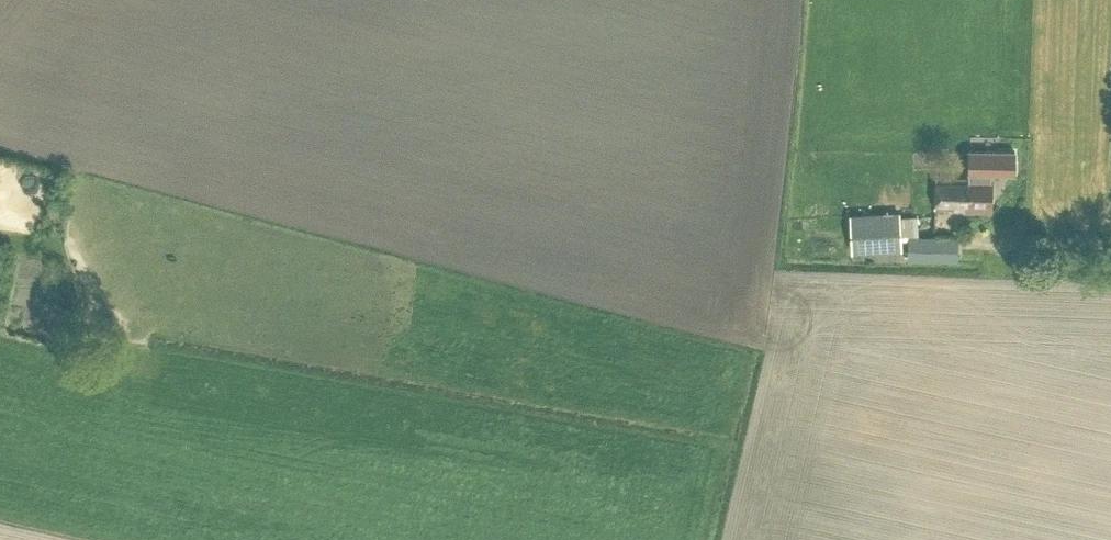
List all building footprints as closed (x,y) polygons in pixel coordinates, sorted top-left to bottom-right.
[(990,178),(991,171),(1015,171),(1015,148),(968,147),(968,170),(969,170),(969,176),(937,175),(936,204),(961,205),(961,203),(965,203),(965,209),(993,210),(994,178),(990,178)] [(901,234),(907,234),(918,233),(917,212),(899,214),(899,205),(849,208),(852,249),(902,246),(901,234)] [(959,233),(907,234),(908,256),(959,256),(959,233)]
